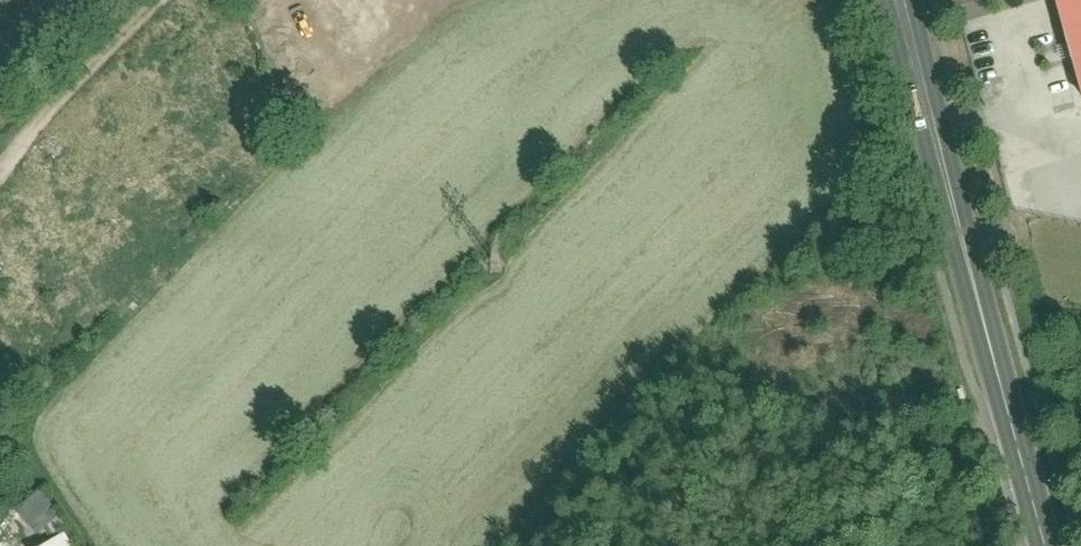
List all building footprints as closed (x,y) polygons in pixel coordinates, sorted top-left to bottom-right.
[(1080,89),(1080,0),(1055,0),(1080,89)] [(17,510),(36,534),(59,516),(39,492),(17,510)]
